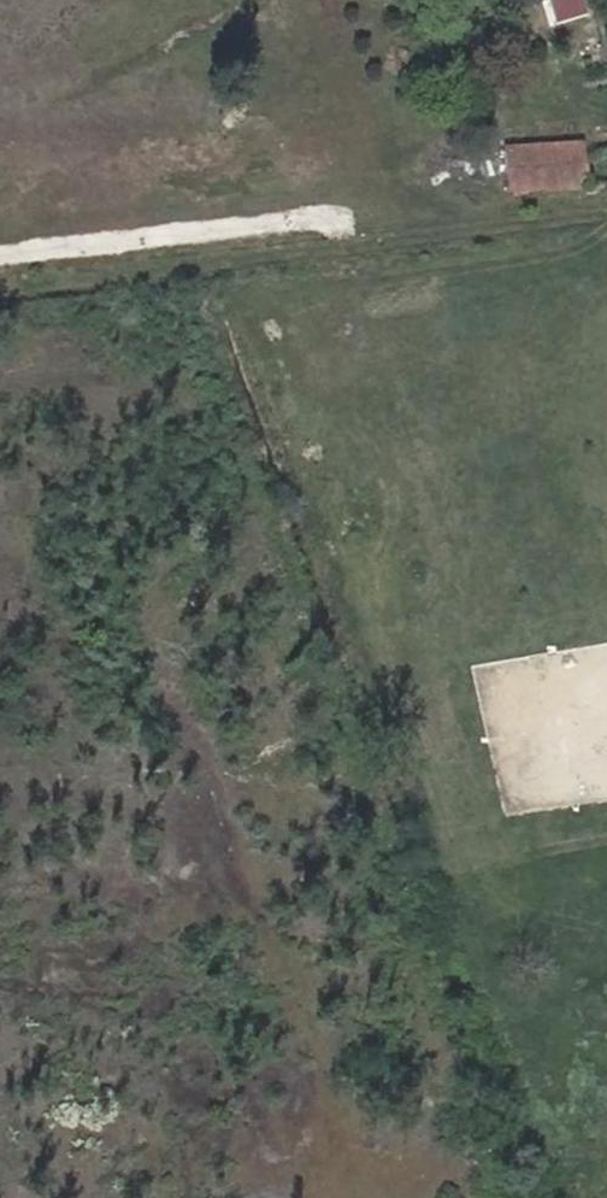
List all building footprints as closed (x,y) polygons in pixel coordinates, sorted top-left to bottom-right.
[(584,152),(583,143),(505,148),(508,191),(585,186),(584,152)] [(584,152),(585,186),(606,185),(606,146),(584,152)]
